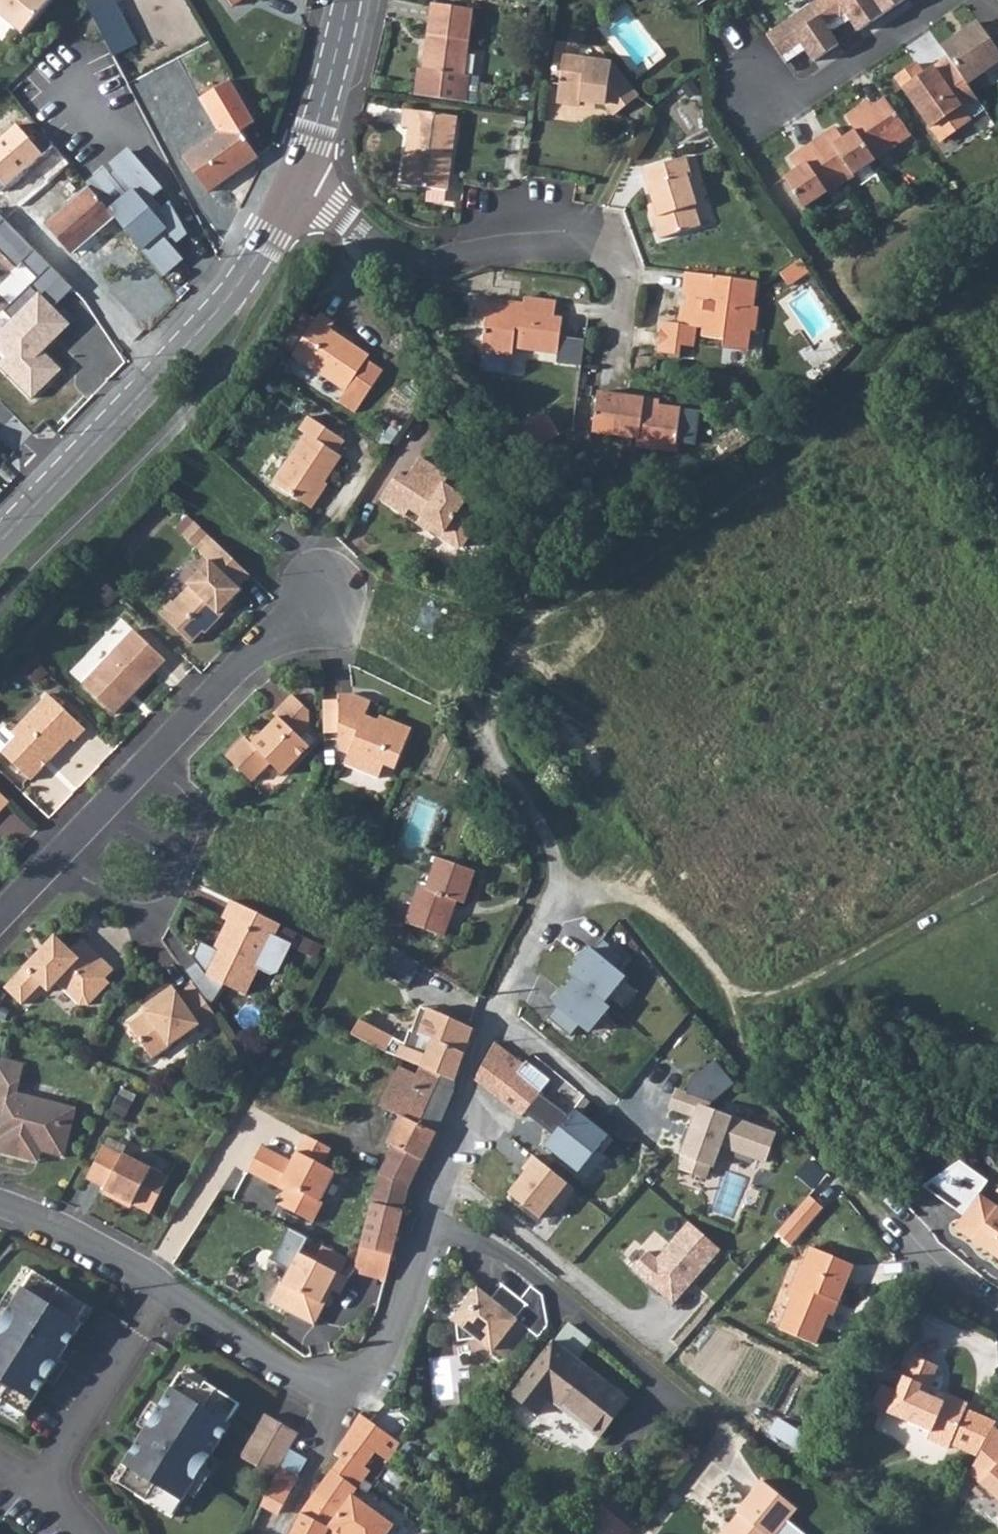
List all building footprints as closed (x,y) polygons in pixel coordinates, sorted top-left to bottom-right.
[(20,37),(50,1),(49,0),(0,0),(0,20),(20,37)] [(807,6),(823,28),(836,19),(823,0),(817,0),(807,6)] [(844,14),(856,32),(880,16),(869,0),(823,0),(836,19),(844,14)] [(904,0),(869,0),(880,16),(904,0)] [(109,2),(98,9),(119,57),(134,49),(109,2)] [(412,66),(408,93),(451,99),(454,74),(459,75),(467,6),(424,2),(417,67),(412,66)] [(799,44),(811,63),(835,46),(823,28),(807,6),(776,27),(791,49),(799,44)] [(98,9),(87,15),(111,61),(119,57),(98,9)] [(982,32),(976,24),(938,50),(945,59),(964,87),(997,62),(997,21),(982,32)] [(791,49),(776,27),(762,37),(777,59),(791,49)] [(557,54),(552,98),(577,102),(577,98),(601,101),(610,114),(634,96),(607,60),(557,54)] [(964,87),(945,59),(920,77),(913,66),(893,80),(937,143),(967,123),(959,112),(974,101),(964,87)] [(451,99),(459,100),(462,75),(459,75),(454,74),(451,99)] [(908,138),(881,100),(863,113),(859,108),(842,119),(852,134),(871,163),(908,138)] [(399,109),(397,125),(408,127),(404,162),(401,162),(398,184),(444,189),(453,116),(399,109)] [(232,124),(182,159),(207,194),(256,159),(232,124)] [(821,137),(823,140),(810,149),(837,189),(850,179),(850,178),(871,163),(852,134),(839,142),(831,130),(821,137)] [(39,132),(30,141),(36,147),(45,138),(39,132)] [(0,145),(0,168),(25,198),(37,187),(7,139),(0,145)] [(779,182),(799,212),(822,197),(823,198),(837,189),(810,149),(797,158),(795,155),(784,162),(792,173),(779,182)] [(88,189),(113,218),(159,274),(181,255),(167,240),(171,236),(174,239),(183,232),(169,204),(160,211),(151,200),(162,191),(130,153),(111,170),(114,174),(110,178),(107,174),(88,189)] [(683,155),(640,167),(652,213),(648,214),(654,236),(694,225),(688,206),(693,204),(683,171),(687,171),(683,155)] [(113,218),(88,189),(47,224),(71,253),(113,218)] [(14,271),(34,251),(0,218),(0,256),(14,271)] [(804,261),(782,276),(792,290),(813,274),(804,261)] [(51,269),(4,313),(13,323),(0,335),(0,353),(8,362),(0,368),(0,369),(31,403),(62,372),(47,355),(72,328),(54,311),(75,290),(51,269)] [(751,280),(680,270),(678,290),(688,297),(686,304),(676,303),(674,323),(698,326),(697,335),(718,338),(717,344),(742,348),(743,343),(745,327),(749,327),(753,304),(749,304),(751,280)] [(477,301),(474,320),(483,321),(480,351),(510,354),(511,346),(553,351),(557,315),(549,314),(551,299),(520,295),(519,305),(477,301)] [(321,312),(293,356),(348,392),(371,356),(331,330),(335,322),(321,312)] [(562,361),(583,364),(586,339),(565,337),(562,361)] [(514,371),(515,357),(484,354),(483,369),(514,371)] [(595,390),(590,430),(633,435),(633,444),(672,449),(677,405),(640,401),(641,396),(595,390)] [(698,443),(702,409),(685,407),(682,441),(698,443)] [(317,424),(277,486),(315,511),(327,493),(325,491),(344,459),(339,455),(347,443),(317,424)] [(382,502),(406,518),(408,514),(431,529),(429,534),(455,551),(463,550),(481,523),(463,511),(467,503),(445,488),(449,480),(421,460),(407,481),(399,476),(382,502)] [(408,514),(406,518),(429,534),(431,529),(408,514)] [(214,542),(209,546),(213,551),(218,546),(214,542)] [(251,578),(218,546),(213,551),(205,559),(209,564),(187,587),(189,589),(174,606),(172,604),(160,616),(192,646),(204,634),(206,636),(222,618),(220,617),(241,593),(239,591),(251,578)] [(133,632),(81,685),(112,715),(164,661),(133,632)] [(245,737),(226,757),(251,782),(271,763),(283,774),(308,747),(297,736),(308,725),(308,711),(291,694),(272,713),(277,717),(251,743),(245,737)] [(1,752),(30,781),(71,739),(74,742),(85,731),(47,695),(11,733),(4,727),(0,731),(0,752),(1,752)] [(353,696),(339,695),(339,750),(346,754),(342,764),(376,779),(381,767),(391,771),(398,759),(409,732),(386,722),(384,725),(366,716),(371,704),(353,696)] [(9,803),(0,795),(0,812),(9,803)] [(420,883),(407,920),(445,935),(453,912),(449,910),(452,900),(455,900),(464,903),(475,870),(454,863),(437,856),(427,885),(420,883)] [(274,935),(280,924),(262,915),(231,900),(222,917),(228,920),(221,934),(224,939),(206,975),(245,994),(258,968),(271,975),(277,972),(291,944),(274,935)] [(45,952),(42,948),(7,984),(23,1000),(42,981),(49,987),(57,978),(78,1000),(90,1000),(110,979),(106,975),(114,966),(82,936),(72,948),(56,933),(46,944),(50,948),(45,952)] [(321,961),(328,947),(310,939),(303,952),(321,961)] [(556,1011),(548,1021),(569,1039),(577,1030),(589,1040),(611,1011),(606,1008),(626,983),(614,972),(625,959),(604,942),(593,954),(591,953),(571,978),(575,983),(554,1010),(556,1011)] [(46,944),(42,948),(45,952),(50,948),(46,944)] [(393,945),(380,968),(407,985),(421,962),(393,945)] [(158,1005),(148,1012),(132,1024),(154,1055),(197,1024),(201,1029),(217,1018),(194,983),(179,993),(173,985),(154,999),(158,1005)] [(154,999),(144,1006),(148,1012),(158,1005),(154,999)] [(417,1015),(424,1018),(427,1009),(420,1007),(417,1015)] [(456,1075),(473,1027),(427,1009),(424,1018),(417,1015),(411,1030),(409,1029),(403,1045),(400,1044),(396,1055),(420,1066),(455,1081),(456,1075)] [(354,1031),(353,1034),(386,1051),(394,1036),(360,1019),(354,1031)] [(525,1064),(495,1045),(475,1083),(520,1117),(551,1081),(527,1063),(525,1064)] [(0,1060),(0,1115),(2,1115),(0,1123),(0,1153),(28,1160),(32,1150),(40,1152),(62,1157),(76,1107),(17,1091),(21,1072),(10,1069),(12,1060),(0,1058),(0,1060)] [(12,1060),(10,1069),(21,1072),(23,1063),(12,1060)] [(454,1091),(455,1081),(420,1066),(416,1076),(401,1067),(383,1100),(396,1108),(405,1113),(390,1142),(395,1145),(381,1174),(382,1175),(408,1188),(431,1143),(454,1091)] [(695,1121),(678,1170),(713,1184),(723,1158),(767,1170),(778,1137),(710,1114),(713,1105),(677,1093),(670,1113),(695,1121)] [(577,1111),(551,1150),(582,1177),(611,1137),(577,1111)] [(332,1149),(307,1135),(292,1161),(262,1145),(249,1171),(275,1185),(283,1183),(288,1185),(278,1204),(313,1222),(323,1203),(320,1201),(335,1172),(323,1165),(332,1149)] [(99,1193),(114,1202),(117,1199),(129,1206),(147,1215),(168,1178),(122,1152),(121,1154),(104,1144),(86,1177),(102,1187),(99,1193)] [(484,1156),(471,1171),(478,1178),(505,1202),(530,1177),(495,1145),(484,1156)] [(32,1150),(28,1160),(36,1162),(40,1152),(32,1150)] [(530,1177),(505,1202),(535,1232),(538,1233),(580,1189),(547,1159),(530,1177)] [(923,1185),(965,1214),(956,1227),(997,1257),(997,1205),(981,1192),(990,1180),(961,1160),(923,1185)] [(391,1254),(408,1188),(382,1175),(381,1174),(357,1261),(386,1276),(388,1266),(391,1254)] [(807,1198),(776,1233),(791,1247),(824,1209),(809,1196),(807,1198)] [(627,1272),(671,1305),(722,1248),(684,1222),(655,1258),(646,1250),(627,1272)] [(791,1297),(780,1325),(817,1339),(834,1295),(839,1297),(853,1259),(810,1241),(802,1262),(800,1261),(786,1295),(791,1297)] [(281,1281),(270,1302),(315,1325),(326,1304),(322,1302),(329,1288),(341,1294),(349,1278),(299,1252),(283,1282),(281,1281)] [(386,1276),(357,1261),(354,1272),(385,1280),(386,1276)] [(34,1272),(0,1324),(0,1404),(3,1400),(23,1414),(60,1358),(52,1353),(60,1342),(63,1344),(70,1334),(74,1337),(82,1325),(78,1322),(88,1307),(34,1272)] [(550,1326),(545,1295),(533,1286),(524,1298),(503,1282),(491,1296),(476,1285),(460,1303),(450,1306),(452,1313),(458,1318),(461,1341),(480,1339),(505,1358),(528,1329),(540,1338),(550,1326)] [(580,1354),(592,1337),(571,1323),(559,1340),(580,1354)] [(555,1342),(512,1395),(537,1414),(550,1399),(598,1437),(628,1400),(555,1342)] [(948,1448),(951,1444),(966,1409),(968,1404),(945,1393),(939,1404),(934,1401),(934,1399),(924,1394),(938,1366),(913,1354),(896,1390),(879,1382),(870,1402),(929,1431),(926,1437),(948,1448)] [(202,1389),(181,1375),(145,1431),(153,1437),(145,1448),(141,1446),(135,1456),(131,1453),(123,1465),(127,1468),(117,1483),(170,1518),(230,1426),(227,1425),(240,1406),(206,1384),(202,1389)] [(966,1409),(951,1444),(954,1446),(978,1457),(979,1455),(996,1424),(966,1409)] [(333,1467),(331,1470),(357,1490),(363,1480),(369,1473),(363,1468),(374,1453),(389,1463),(401,1445),(372,1423),(369,1420),(360,1413),(348,1433),(338,1447),(334,1451),(341,1457),(338,1460),(333,1467)] [(266,1417),(241,1460),(274,1479),(280,1468),(281,1469),(293,1448),(301,1437),(266,1417)] [(996,1424),(979,1455),(968,1475),(997,1501),(997,1420),(996,1424)] [(262,1505),(261,1507),(278,1516),(282,1509),(299,1479),(281,1469),(280,1468),(274,1479),(261,1502),(262,1505)] [(293,1533),(327,1533),(330,1527),(339,1533),(389,1533),(396,1526),(354,1495),(357,1490),(331,1470),(326,1478),(316,1494),(302,1515),(299,1519),(294,1530),(293,1533)] [(724,1533),(779,1533),(797,1511),(763,1483),(739,1512),(740,1514),(724,1533)] [(596,1533),(631,1533),(634,1530),(603,1505),(585,1526),(596,1533)] [(566,1522),(556,1533),(579,1533),(566,1522)]
